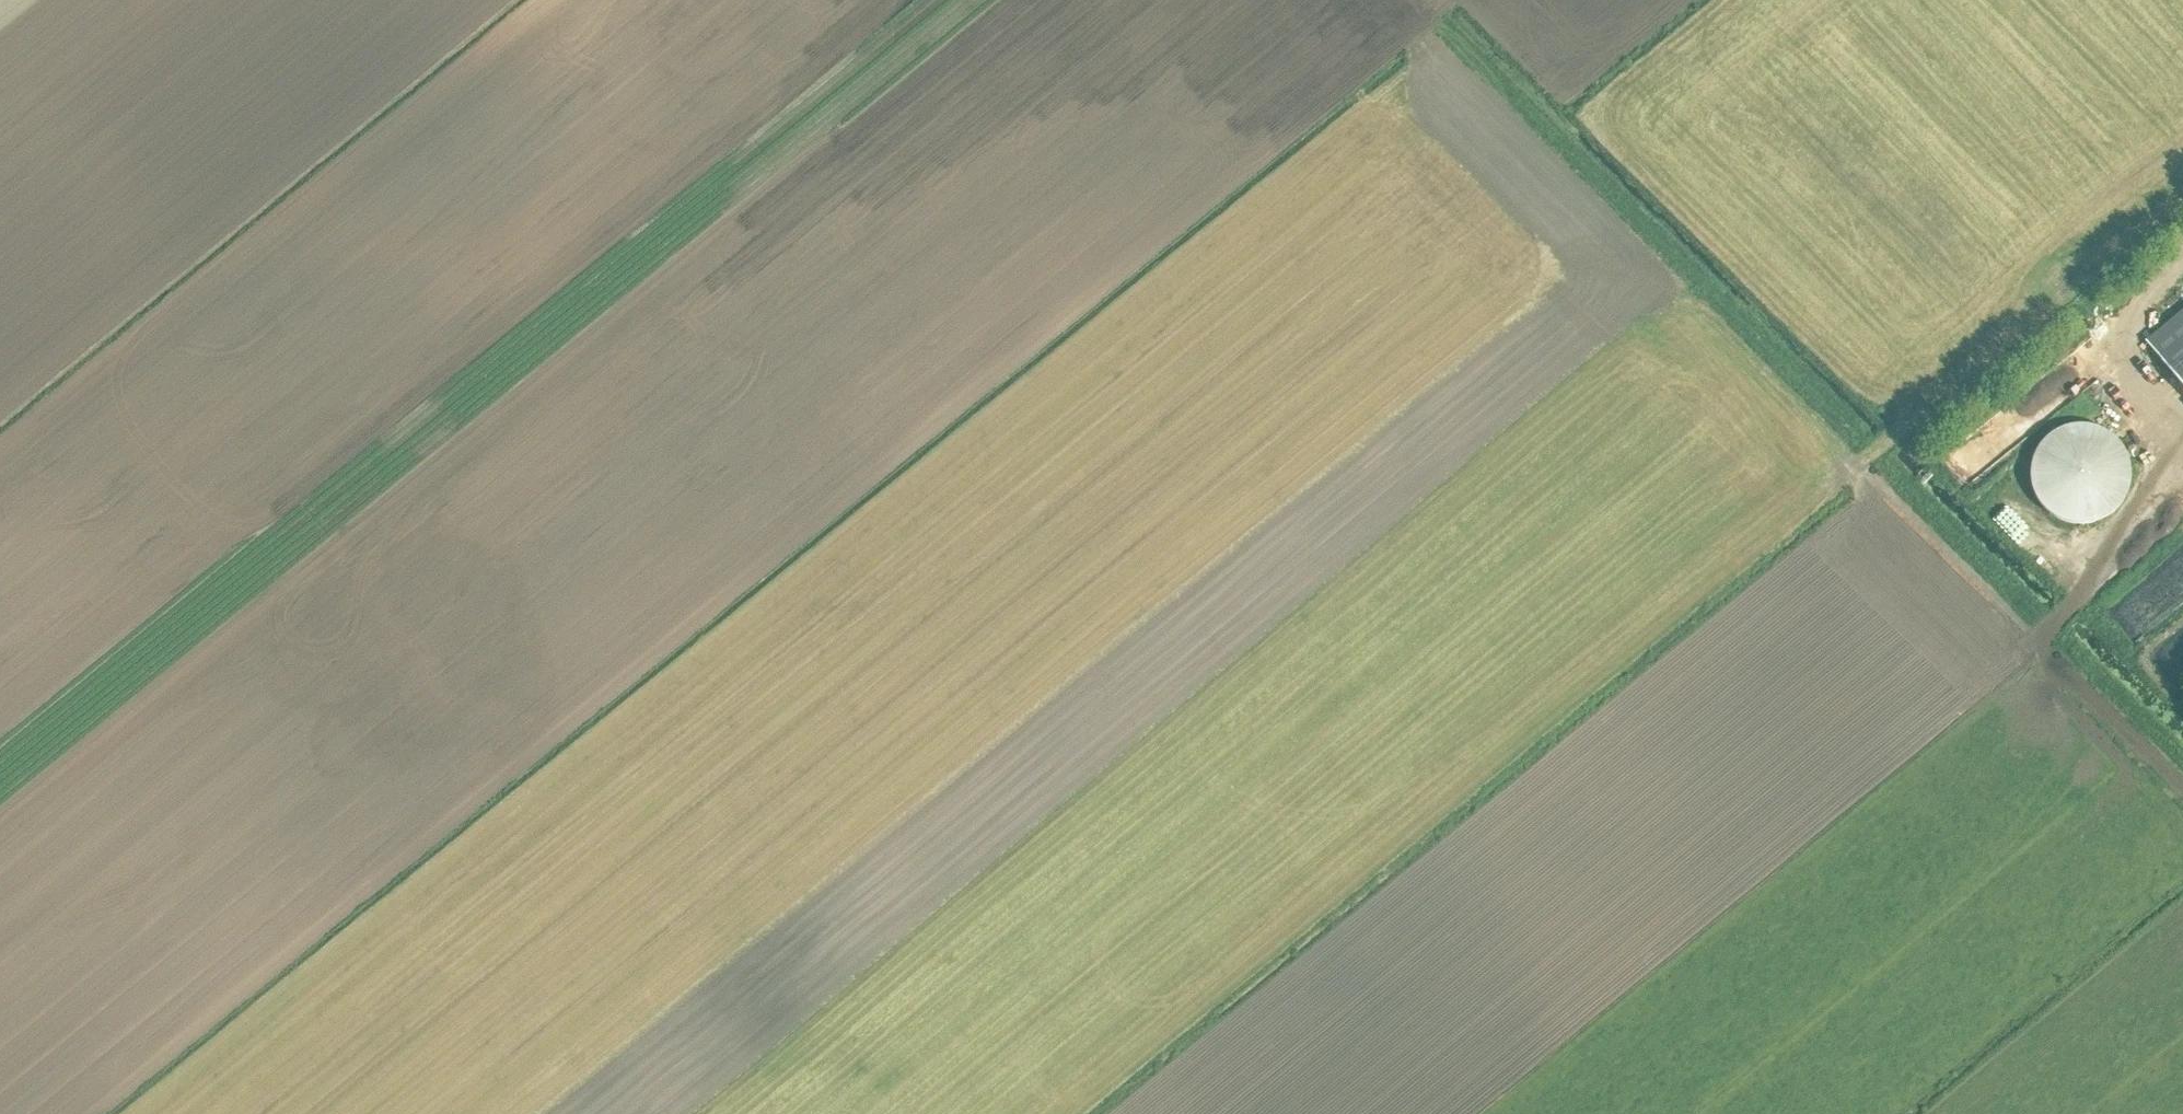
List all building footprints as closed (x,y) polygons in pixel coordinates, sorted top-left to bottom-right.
[(2146,344),(2182,389),(2182,313),(2146,344)] [(2090,426),(2082,426),(2073,427),(2064,429),(2056,433),(2049,438),(2043,444),(2037,451),(2034,459),(2031,468),(2031,477),(2031,486),(2034,494),(2037,502),(2043,509),(2049,516),(2056,521),(2064,525),(2073,527),(2082,528),(2090,527),(2099,525),(2107,521),(2114,516),(2121,509),(2126,502),(2129,494),(2132,486),(2133,477),(2132,468),(2129,459),(2126,451),(2121,444),(2114,438),(2107,433),(2099,429),(2090,426)]
